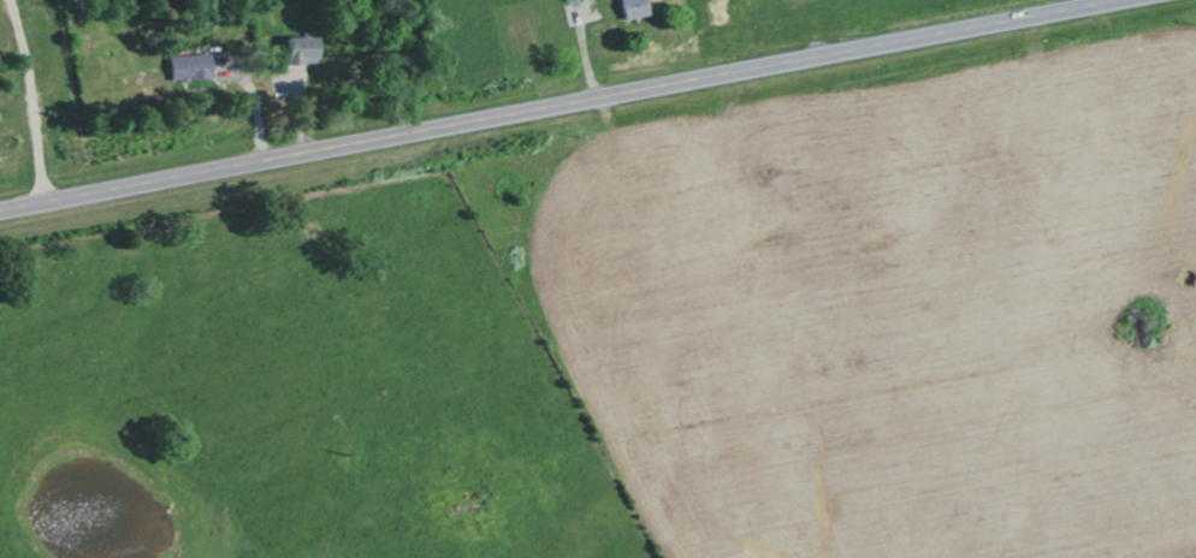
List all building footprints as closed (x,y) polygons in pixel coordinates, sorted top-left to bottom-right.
[(623,20),(648,17),(646,0),(620,0),(623,20)] [(167,83),(211,82),(210,55),(167,56),(167,83)]
